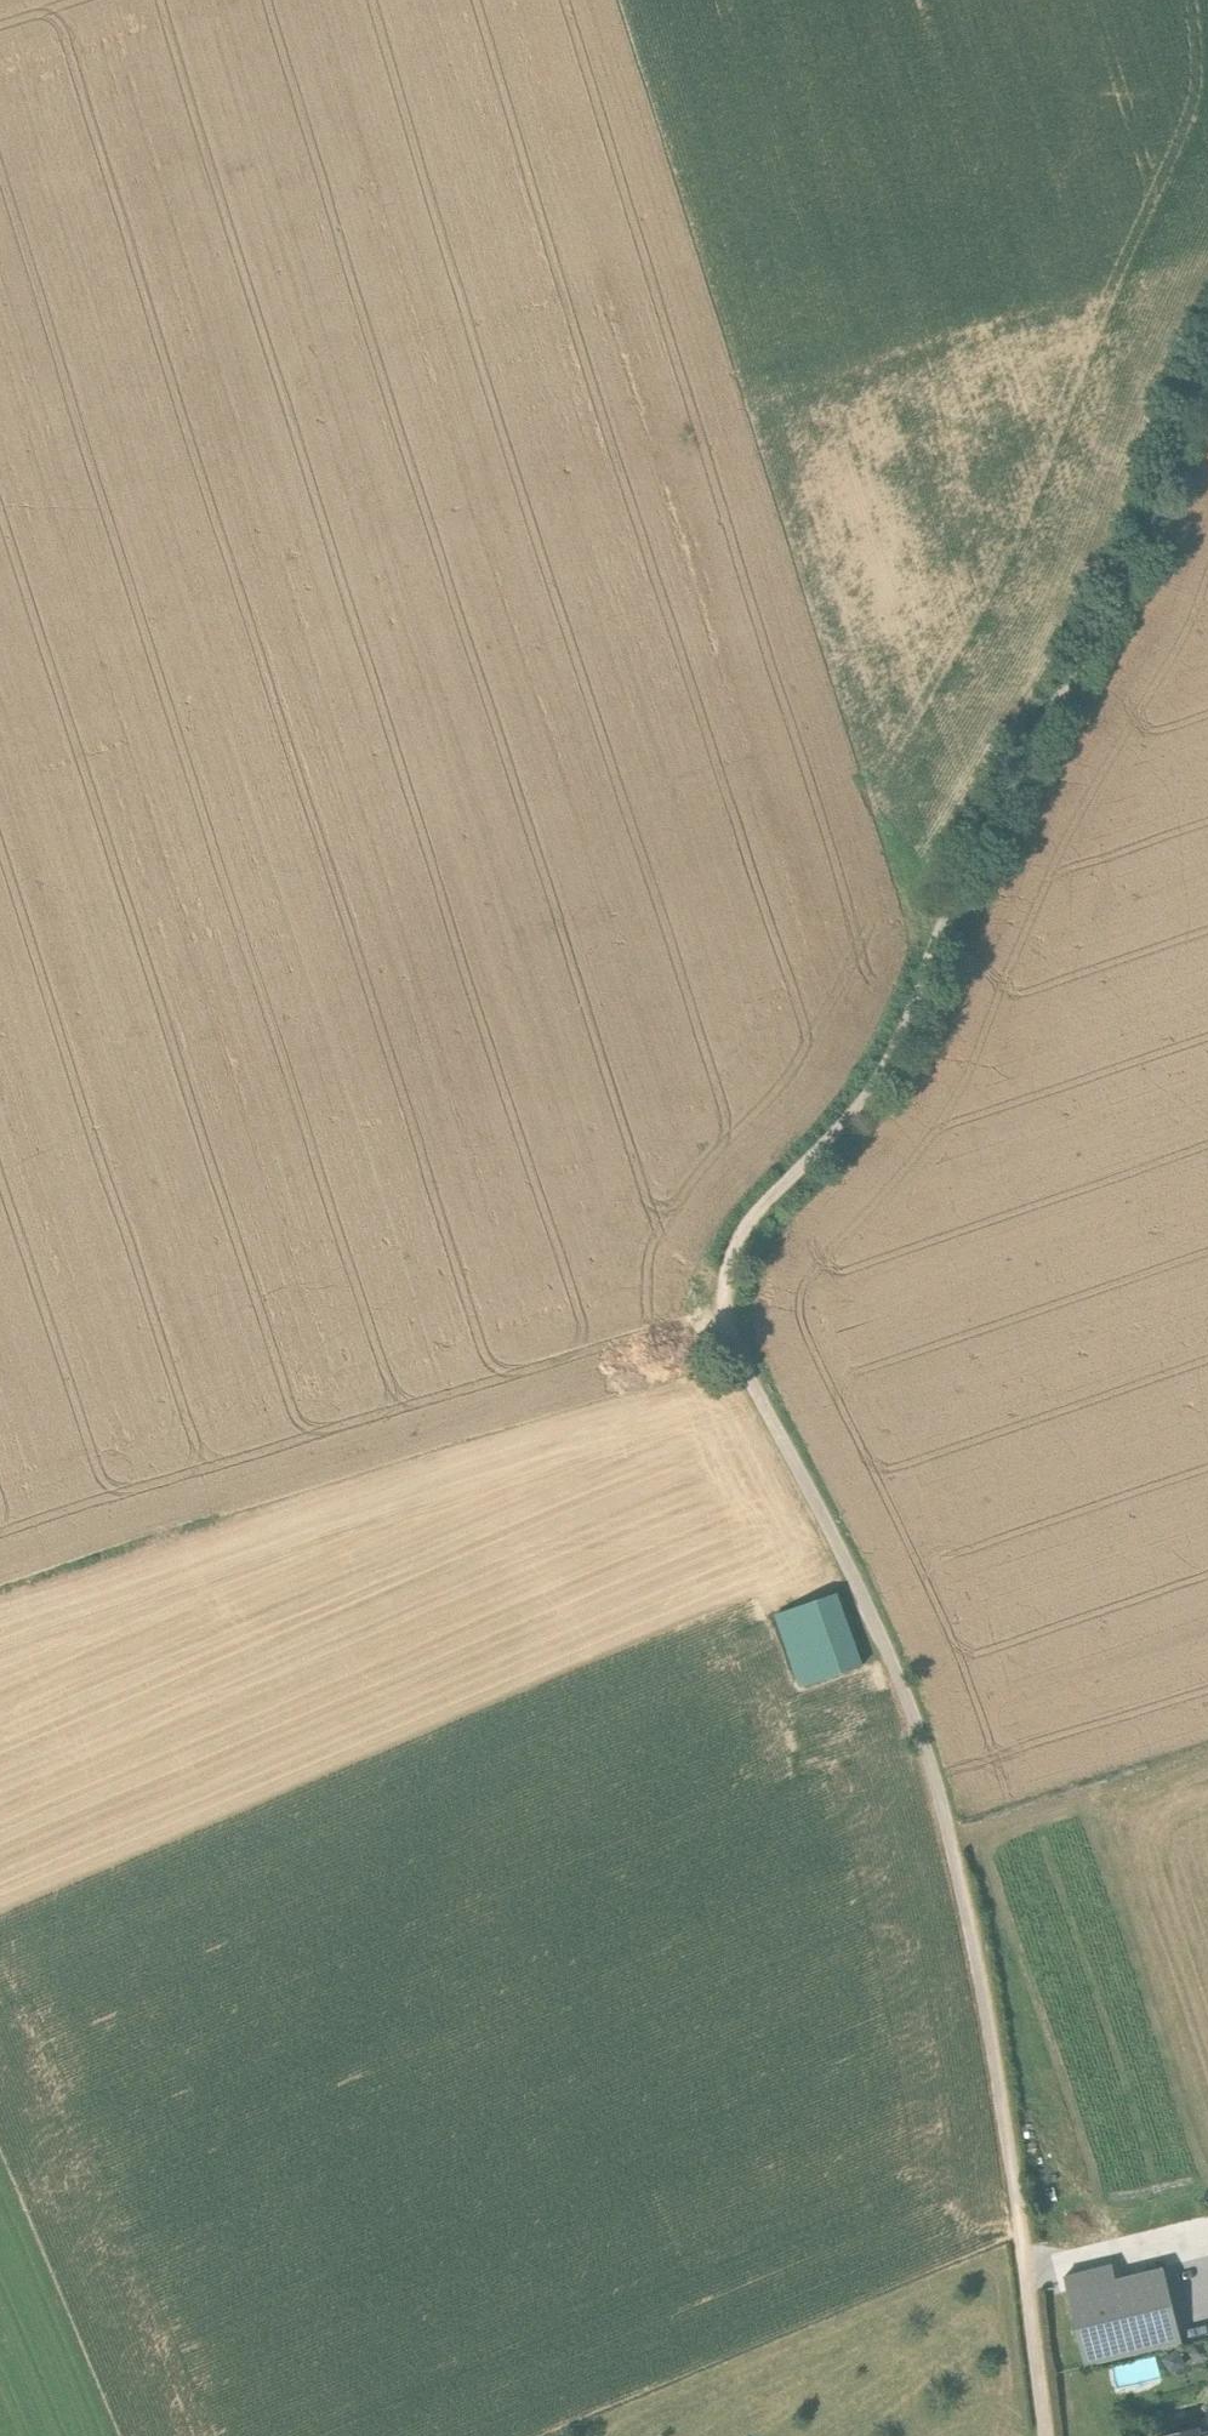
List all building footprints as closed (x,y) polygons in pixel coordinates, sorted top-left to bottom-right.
[(863,1667),(838,1593),(779,1614),(805,1686),(863,1667)] [(1086,2366),(1183,2342),(1164,2267),(1068,2291),(1086,2366)] [(1195,2362),(1204,2361),(1207,2354),(1207,2351),(1204,2344),(1194,2345),(1189,2354),(1195,2362)] [(1176,2349),(1162,2358),(1173,2373),(1186,2364),(1176,2349)]
